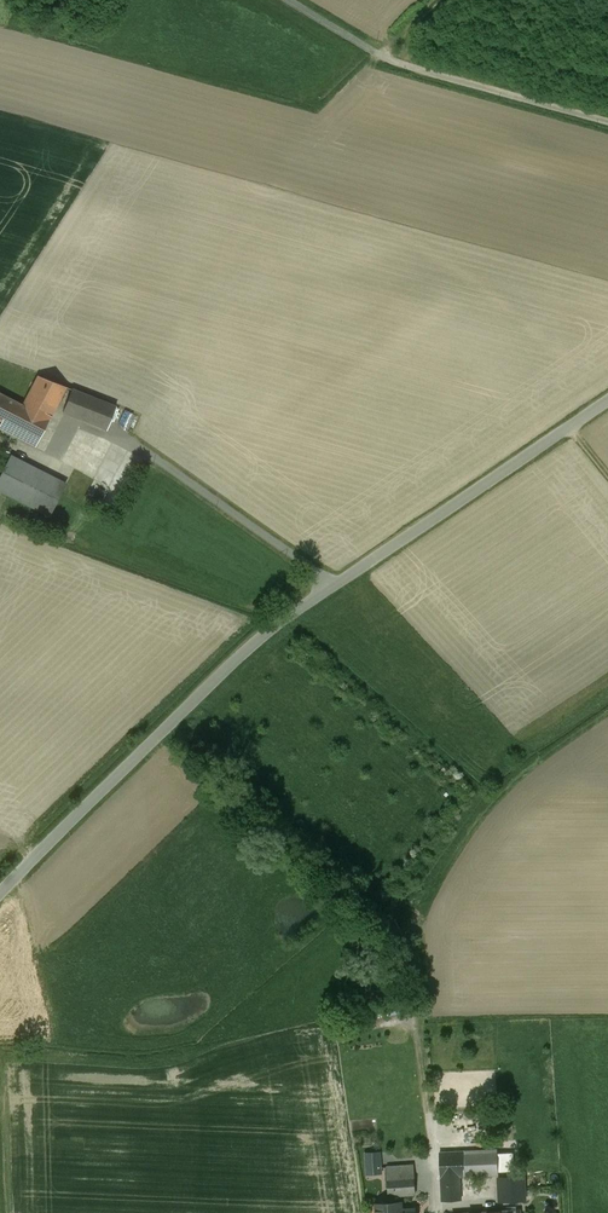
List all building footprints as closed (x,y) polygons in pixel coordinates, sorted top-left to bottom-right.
[(38,376),(22,406),(16,418),(10,414),(5,424),(2,422),(0,426),(0,429),(35,446),(66,387),(38,376)] [(116,407),(72,390),(63,412),(107,430),(116,407)] [(0,395),(0,421),(2,422),(5,424),(10,414),(16,418),(22,406),(0,395)] [(11,456),(0,477),(0,492),(49,516),(66,483),(11,456)] [(387,1172),(386,1149),(369,1150),(370,1173),(387,1172)] [(498,1150),(440,1153),(441,1178),(460,1177),(499,1175),(498,1150)] [(414,1177),(388,1178),(389,1197),(415,1195),(414,1177)] [(460,1177),(441,1178),(442,1201),(461,1200),(460,1177)] [(520,1177),(510,1178),(510,1183),(511,1198),(521,1197),(520,1177)] [(510,1183),(499,1184),(499,1199),(511,1198),(510,1183)] [(376,1205),(377,1212),(389,1212),(389,1211),(395,1211),(394,1203),(376,1205)]
